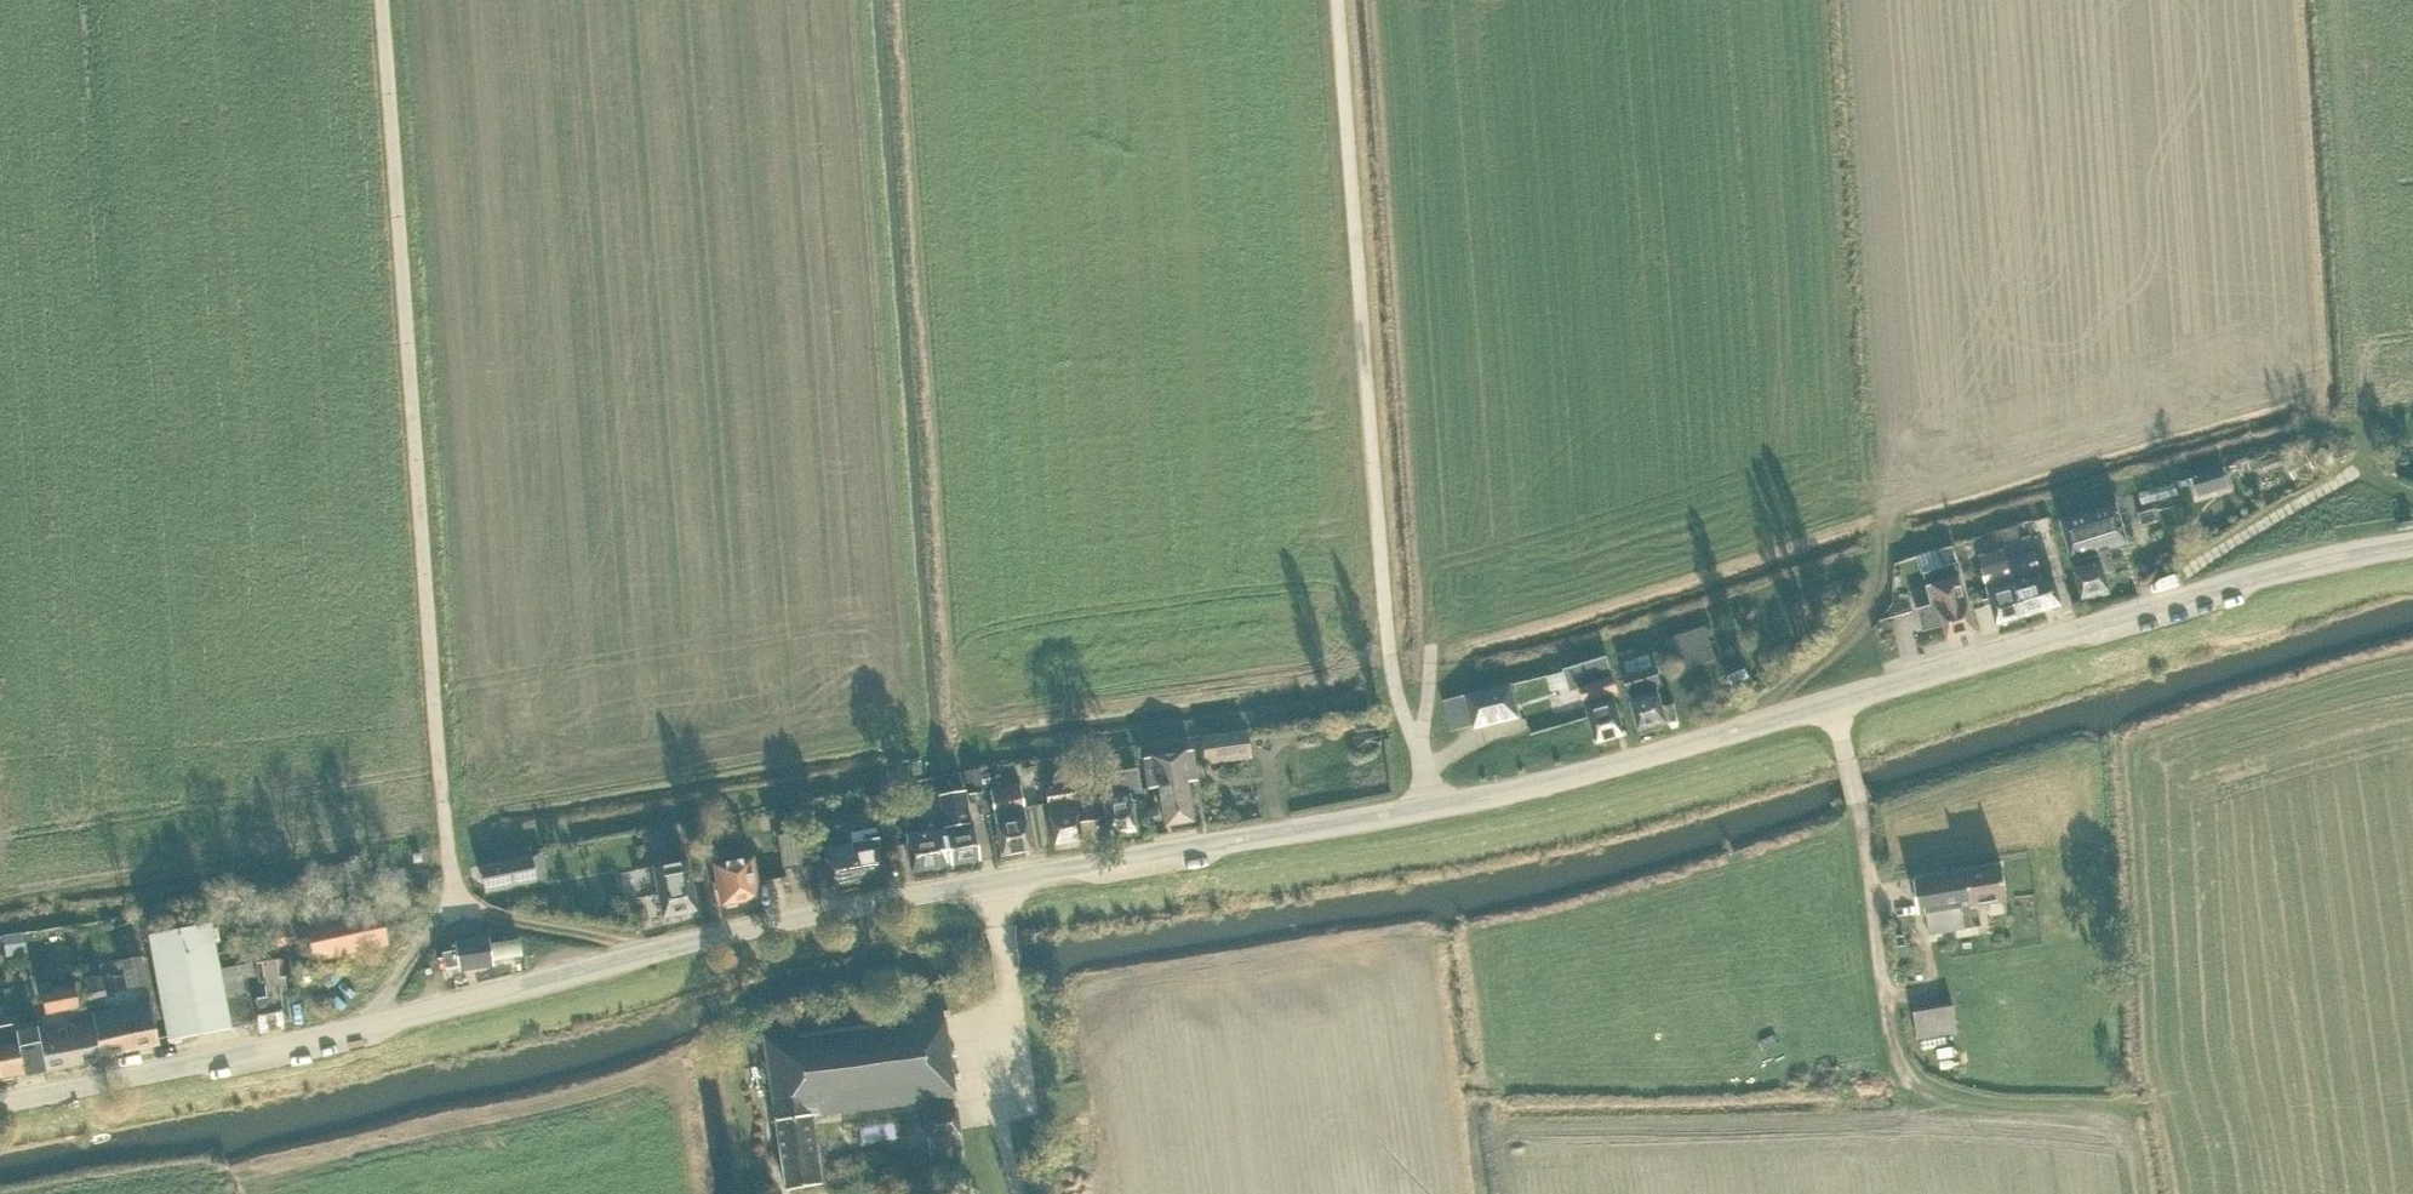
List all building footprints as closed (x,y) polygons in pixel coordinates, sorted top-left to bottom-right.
[(2199,500),(2230,490),(2223,468),(2191,477),(2199,500)] [(2128,547),(2117,507),(2116,504),(2058,521),(2071,564),(2081,600),(2109,592),(2104,577),(2115,574),(2109,553),(2128,547)] [(2042,582),(2036,562),(2029,537),(2002,545),(2004,550),(2007,561),(2023,617),(2050,609),(2060,605),(2053,579),(2042,582)] [(1957,562),(1953,547),(1933,553),(1938,569),(1957,562)] [(1982,569),(2007,561),(2004,550),(1978,557),(1982,569)] [(1982,569),(1980,569),(1985,584),(1984,584),(1996,625),(2023,617),(2007,561),(1982,569)] [(1946,640),(1974,632),(1955,565),(1922,574),(1928,598),(1915,602),(1923,631),(1942,625),(1946,640)] [(1661,687),(1656,669),(1674,663),(1677,673),(1715,661),(1705,629),(1675,638),(1679,649),(1658,656),(1657,652),(1633,659),(1631,649),(1617,653),(1624,677),(1622,677),(1638,731),(1666,723),(1655,688),(1661,687)] [(1617,695),(1610,671),(1606,658),(1565,671),(1571,690),(1580,688),(1585,705),(1584,705),(1596,744),(1624,735),(1612,696),(1617,695)] [(1511,686),(1466,696),(1473,726),(1474,730),(1519,719),(1511,686)] [(1466,696),(1443,702),(1450,731),(1473,726),(1466,696)] [(1250,759),(1246,731),(1201,737),(1204,765),(1250,759)] [(1185,783),(1194,781),(1189,752),(1142,760),(1147,789),(1156,788),(1163,827),(1191,822),(1185,783)] [(983,791),(979,768),(963,771),(967,794),(983,791)] [(1128,794),(1139,792),(1135,770),(1097,776),(1106,836),(1134,832),(1128,794)] [(982,784),(989,783),(987,775),(981,776),(982,784)] [(1000,855),(1030,850),(1018,785),(987,790),(1000,855)] [(1053,846),(1080,841),(1070,785),(1043,790),(1053,846)] [(949,865),(977,860),(971,822),(967,823),(962,792),(937,796),(943,829),(904,836),(910,872),(944,866),(944,863),(949,863),(949,865)] [(980,792),(968,794),(969,803),(982,801),(980,792)] [(888,811),(891,822),(902,819),(899,808),(888,811)] [(888,815),(878,817),(882,837),(892,835),(888,815)] [(657,828),(664,854),(684,848),(677,822),(657,828)] [(828,887),(883,877),(874,828),(848,833),(850,844),(821,849),(828,887)] [(782,869),(803,866),(797,832),(776,836),(782,869)] [(716,836),(705,838),(707,850),(718,848),(716,836)] [(536,884),(530,855),(479,865),(485,894),(536,884)] [(752,900),(757,899),(750,860),(712,867),(719,906),(740,902),(744,903),(749,902),(752,900)] [(695,912),(689,880),(685,861),(651,868),(654,887),(655,887),(661,919),(695,912)] [(1977,905),(2006,901),(2001,868),(1914,882),(1919,914),(1925,913),(1928,935),(1980,927),(1977,905)] [(376,900),(305,914),(306,929),(379,913),(376,900)] [(268,947),(308,943),(310,961),(385,945),(379,913),(306,929),(305,914),(265,918),(268,947)] [(283,992),(285,989),(284,980),(281,978),(279,960),(270,962),(269,955),(262,957),(263,962),(217,971),(208,925),(146,937),(166,1041),(228,1030),(228,1028),(256,1023),(257,1032),(282,1028),(281,1022),(287,1020),(283,992)] [(22,933),(3,936),(6,956),(25,953),(22,933)] [(456,950),(441,953),(443,969),(459,967),(459,968),(492,964),(491,962),(489,945),(488,938),(455,943),(456,950)] [(147,986),(141,957),(121,961),(127,990),(147,986)] [(105,998),(100,975),(83,978),(88,1002),(105,998)] [(82,981),(72,983),(73,989),(77,1008),(88,1006),(82,981)] [(43,1014),(77,1008),(73,989),(51,993),(48,983),(37,985),(43,1014)] [(128,1051),(157,1044),(148,1001),(119,1007),(128,1051)] [(1957,1034),(1953,1006),(1912,1012),(1916,1040),(1957,1034)] [(98,1057),(128,1051),(119,1007),(89,1013),(98,1057)] [(810,1119),(953,1099),(941,1010),(761,1035),(783,1191),(819,1186),(810,1119)] [(44,1071),(98,1061),(91,1023),(37,1034),(44,1071)] [(12,1024),(0,1027),(0,1080),(22,1076),(44,1071),(37,1034),(36,1028),(13,1032),(12,1024)] [(928,1161),(961,1156),(958,1135),(954,1109),(921,1114),(925,1140),(928,1161)]
